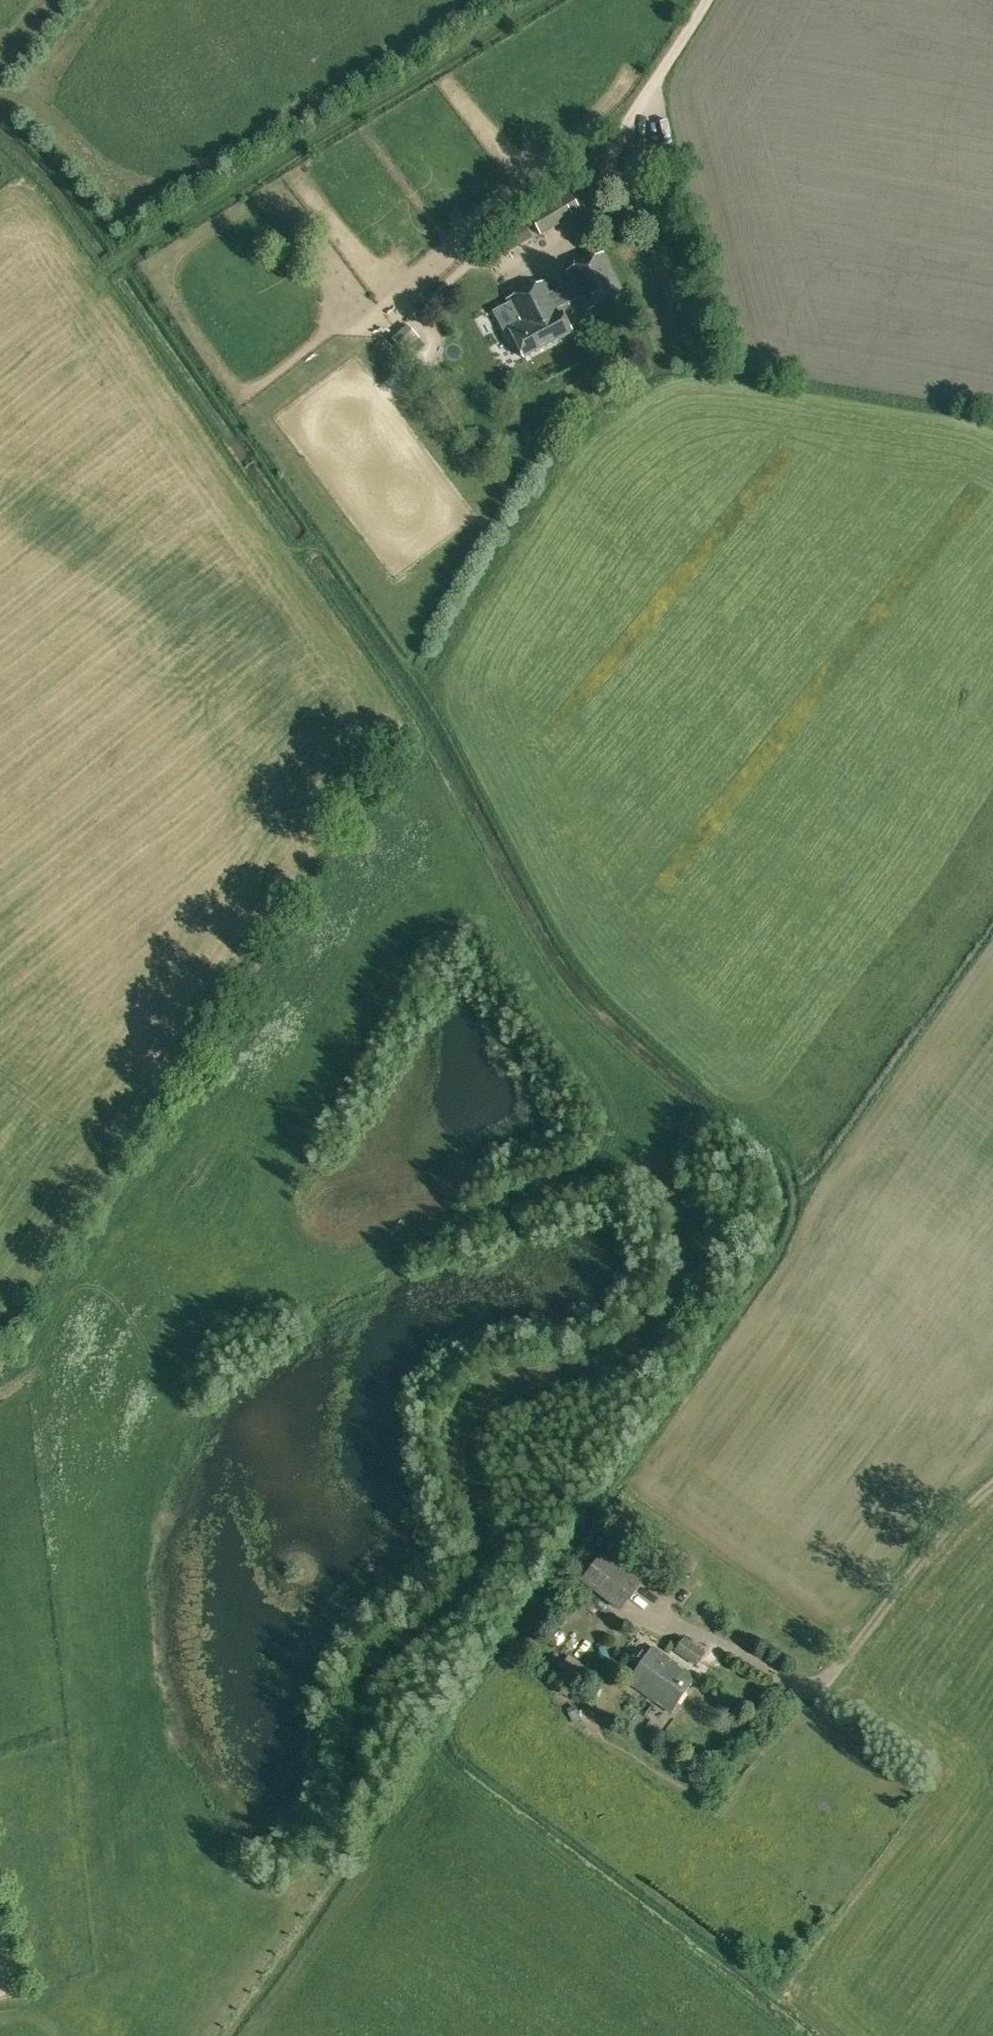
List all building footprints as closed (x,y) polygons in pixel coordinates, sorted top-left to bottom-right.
[(662,131),(674,132),(676,116),(665,114),(662,131)] [(529,216),(541,234),(581,211),(570,191),(529,216)] [(565,270),(571,282),(579,298),(585,311),(624,292),(604,251),(565,270)] [(579,298),(571,282),(551,292),(545,280),(507,299),(519,323),(509,329),(523,357),(572,332),(562,312),(561,312),(559,308),(579,298)] [(391,338),(402,351),(418,338),(406,325),(391,338)] [(580,1581),(620,1611),(642,1582),(623,1568),(636,1551),(624,1541),(611,1558),(602,1552),(580,1581)] [(537,1645),(536,1644),(539,1641),(533,1636),(530,1639),(529,1638),(522,1646),(530,1652),(537,1645)] [(674,1650),(696,1666),(706,1652),(684,1636),(674,1650)] [(628,1682),(670,1712),(695,1677),(653,1647),(628,1682)] [(581,1719),(575,1705),(567,1709),(574,1723),(581,1719)]
